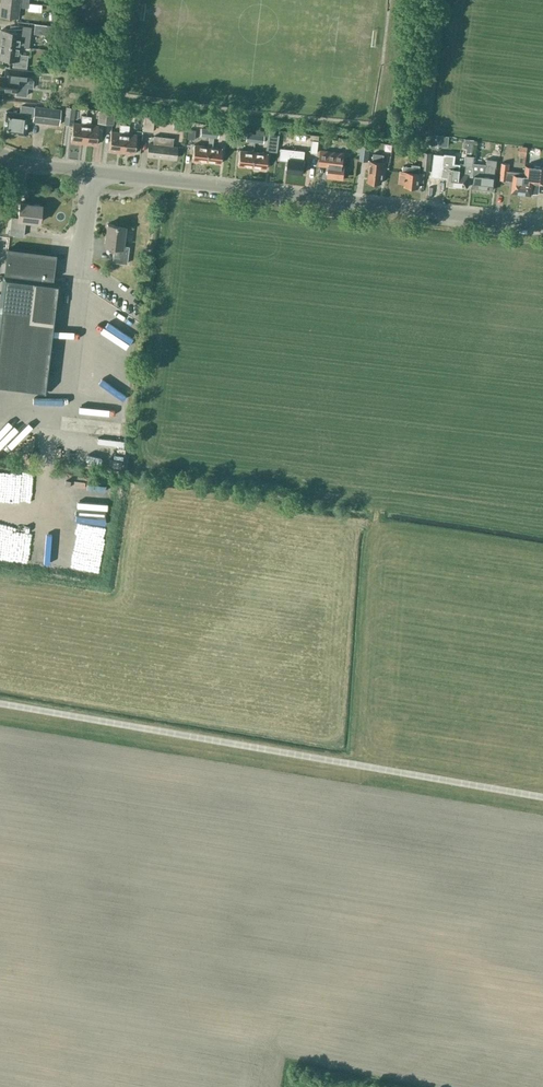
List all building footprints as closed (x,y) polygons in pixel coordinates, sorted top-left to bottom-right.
[(0,7),(0,15),(18,17),(19,7),(28,8),(28,3),(5,0),(1,0),(0,7)] [(37,29),(47,31),(49,21),(39,19),(37,29)] [(0,33),(0,44),(20,46),(20,38),(29,39),(31,27),(17,25),(16,31),(0,30),(0,33)] [(20,46),(0,44),(0,58),(13,60),(12,66),(26,68),(27,55),(19,54),(20,46)] [(16,91),(16,95),(27,96),(27,88),(32,88),(34,71),(6,68),(5,76),(0,76),(0,89),(16,91)] [(32,121),(59,124),(61,109),(35,106),(34,107),(20,105),(20,113),(5,111),(3,132),(25,135),(27,117),(33,117),(32,121)] [(70,142),(83,143),(86,116),(81,115),(81,123),(73,122),(75,108),(66,107),(64,124),(72,125),(70,142)] [(105,123),(106,111),(98,110),(96,122),(105,123)] [(114,112),(106,111),(105,123),(113,124),(114,112)] [(91,116),(86,116),(83,143),(96,145),(98,125),(90,124),(91,116)] [(154,117),(144,116),(142,130),(152,131),(154,117)] [(108,151),(121,152),(124,124),(119,124),(119,132),(111,131),(108,151)] [(129,125),(124,124),(121,152),(134,154),(136,134),(128,133),(129,125)] [(200,135),(209,136),(210,129),(201,128),(200,135)] [(210,129),(209,136),(208,146),(206,162),(220,163),(222,147),(212,146),(213,137),(217,138),(218,130),(210,129)] [(245,141),(254,142),(255,134),(246,133),(245,141)] [(255,134),(254,142),(262,143),(263,135),(255,134)] [(321,148),(322,135),(315,134),(314,147),(321,148)] [(175,158),(176,147),(172,146),(173,138),(154,135),(153,144),(148,143),(147,155),(175,158)] [(192,160),(206,162),(208,146),(194,144),(192,160)] [(518,144),(517,154),(526,154),(527,145),(518,144)] [(368,161),(369,146),(361,145),(359,160),(368,161)] [(287,173),(303,174),(305,159),(304,159),(305,151),(280,148),(279,159),(288,160),(287,173)] [(237,165),(251,167),(253,150),(239,149),(237,165)] [(343,178),(345,165),(343,164),(344,152),(320,149),(318,165),(329,166),(328,176),(343,178)] [(267,152),(253,150),(251,167),(265,168),(267,152)] [(432,152),(423,152),(422,169),(430,170),(432,152)] [(446,153),(434,152),(431,176),(448,178),(447,185),(457,186),(460,164),(454,163),(455,155),(446,153)] [(384,155),(373,154),(372,160),(370,160),(368,172),(369,172),(368,181),(381,183),(382,174),(383,174),(384,162),(383,161),(384,155)] [(460,164),(457,186),(467,187),(469,174),(472,174),(473,158),(466,157),(465,164),(460,164)] [(474,176),(472,188),(493,190),(495,167),(496,167),(497,160),(487,159),(486,165),(485,165),(484,173),(479,173),(480,159),(473,158),(472,174),(474,174),(474,176)] [(511,192),(521,194),(523,173),(508,171),(509,164),(502,163),(500,179),(509,180),(509,181),(513,181),(511,192)] [(411,166),(403,165),(403,171),(400,170),(399,181),(405,182),(405,186),(418,187),(419,180),(423,180),(424,173),(419,173),(420,165),(412,164),(411,166)] [(524,164),(523,173),(521,194),(531,195),(532,193),(538,192),(540,180),(542,180),(542,166),(524,164)] [(39,222),(41,205),(19,202),(18,217),(11,217),(9,234),(23,235),(25,220),(39,222)] [(126,263),(128,246),(122,245),(124,226),(107,224),(104,245),(114,246),(112,261),(126,263)] [(0,309),(0,387),(45,392),(58,283),(50,282),(50,278),(52,278),(55,254),(34,252),(36,239),(30,238),(30,236),(25,235),(25,237),(9,235),(4,273),(7,273),(6,277),(4,277),(0,309)] [(99,278),(96,283),(121,300),(124,294),(99,278)] [(109,329),(114,332),(112,335),(118,338),(123,329),(106,320),(103,324),(110,328),(109,329)]
